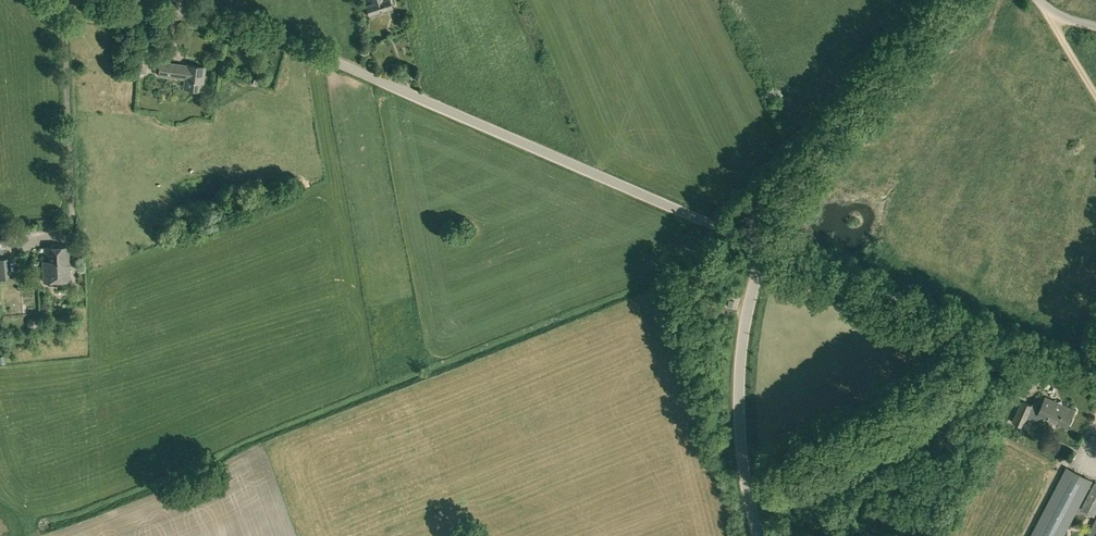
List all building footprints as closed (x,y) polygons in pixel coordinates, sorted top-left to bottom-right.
[(370,13),(392,6),(390,0),(366,0),(370,13)] [(184,88),(202,90),(205,66),(187,64),(187,65),(160,61),(158,74),(185,78),(184,88)] [(1014,83),(1026,88),(1030,78),(1018,73),(1014,83)] [(43,260),(44,281),(70,280),(69,245),(44,246),(45,260),(43,260)] [(10,277),(8,257),(0,258),(0,278),(10,277)] [(28,326),(32,328),(35,328),(38,325),(39,322),(39,318),(36,316),(32,315),(30,316),(28,319),(27,323),(28,326)] [(1013,422),(1023,426),(1027,416),(1034,419),(1039,417),(1040,414),(1067,425),(1074,409),(1063,405),(1061,400),(1057,401),(1045,397),(1043,402),(1040,400),(1033,403),(1032,405),(1022,401),(1013,422)] [(1093,480),(1066,466),(1030,535),(1064,535),(1093,480)] [(1095,515),(1095,513),(1095,482),(1095,481),(1081,508),(1095,515)] [(1086,535),(1095,535),(1095,517),(1086,535)]
